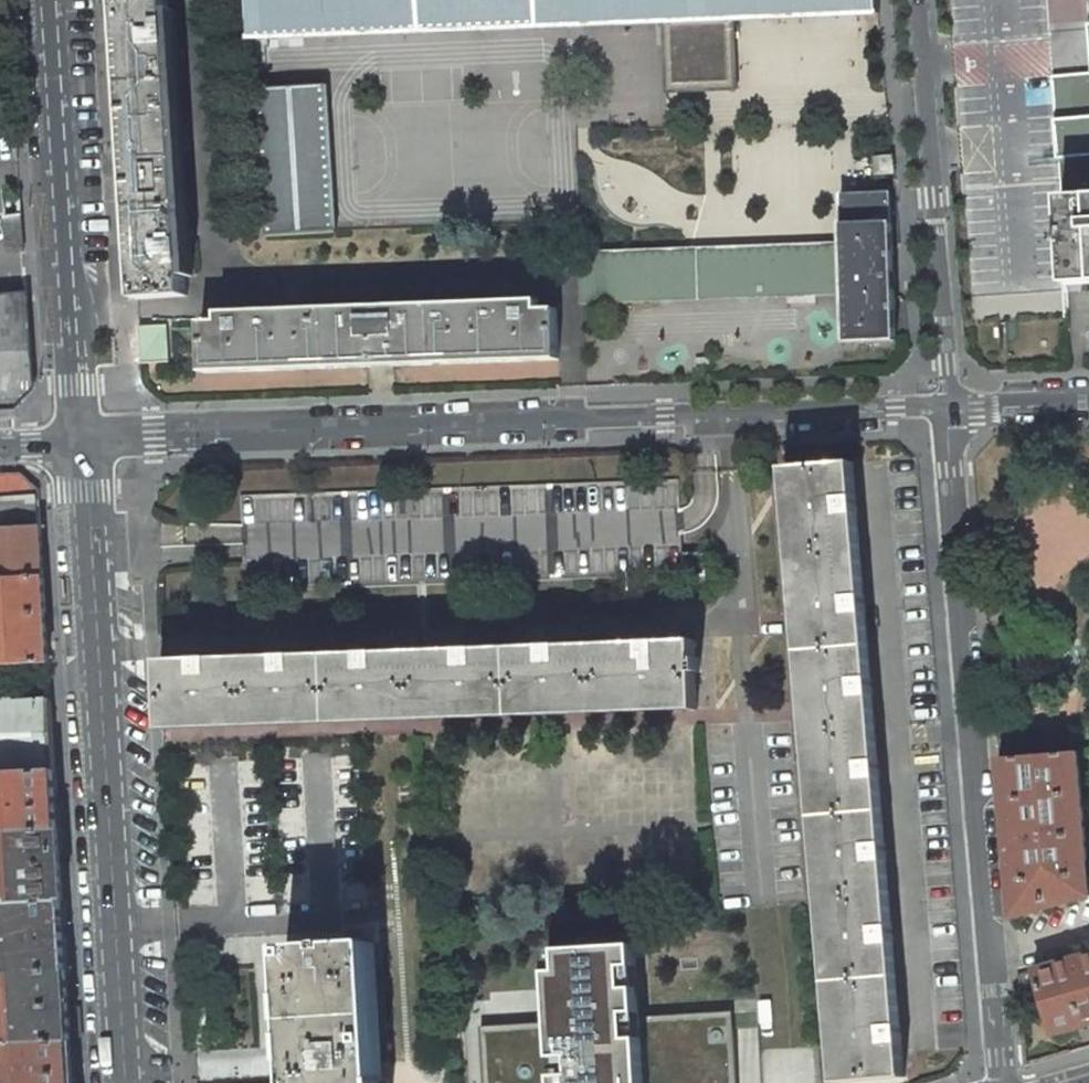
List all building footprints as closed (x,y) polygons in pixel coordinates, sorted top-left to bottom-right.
[(137,299),(187,296),(186,278),(193,277),(190,230),(183,231),(182,205),(180,205),(172,84),(174,84),(173,57),(179,57),(177,11),(170,11),(169,0),(118,0),(137,299)] [(253,39),(664,23),(667,92),(736,89),(734,20),(878,14),(877,0),(252,0),(253,39)] [(1088,110),(1088,73),(1052,76),(1055,112),(1088,110)] [(327,84),(258,89),(267,236),(336,232),(336,231),(327,84)] [(1055,112),(1059,156),(1088,154),(1088,110),(1055,112)] [(893,157),(875,158),(876,175),(894,173),(893,157)] [(5,220),(8,252),(24,251),(20,188),(0,190),(0,221),(5,220)] [(842,244),(580,253),(582,303),(844,294),(846,342),(896,340),(894,288),(893,248),(892,223),(891,193),(841,195),(842,224),(842,244)] [(1062,200),(1067,285),(1088,284),(1088,199),(1062,200)] [(26,295),(2,297),(19,304),(28,320),(26,295)] [(14,407),(32,387),(28,320),(19,304),(2,297),(0,297),(0,407),(14,407)] [(539,300),(219,312),(219,321),(539,309),(539,300)] [(219,321),(201,321),(203,373),(367,367),(395,366),(559,360),(557,308),(539,309),(219,321)] [(168,325),(139,326),(142,364),(170,362),(168,325)] [(792,468),(785,469),(836,1082),(844,1082),(904,1077),(853,463),(792,468)] [(21,473),(0,473),(0,500),(39,498),(39,489),(21,473)] [(241,494),(244,591),(693,576),(694,582),(706,582),(705,551),(681,552),(679,478),(241,494)] [(0,500),(0,528),(41,527),(39,498),(0,500)] [(43,577),(41,527),(0,528),(0,580),(43,577)] [(49,663),(43,577),(0,580),(0,665),(49,663)] [(693,641),(161,661),(163,722),(163,729),(696,708),(696,701),(695,671),(700,671),(700,658),(694,658),(693,641)] [(55,770),(51,699),(0,701),(0,774),(55,770)] [(1079,752),(999,759),(1012,919),(1088,897),(1088,880),(1079,752)] [(59,830),(55,770),(0,774),(0,834),(59,830)] [(63,900),(59,830),(0,834),(0,903),(63,900)] [(67,970),(63,900),(0,903),(0,974),(67,970)] [(287,946),(291,1037),(293,1037),(295,1082),(392,1082),(391,1078),(382,1079),(374,941),(336,943),(337,949),(334,949),(334,942),(326,942),(327,949),(324,950),(324,944),(287,946)] [(482,1027),(485,1082),(738,1082),(734,1028),(733,1011),(641,1016),(636,944),(548,950),(553,1022),(482,1027)] [(1088,1024),(1088,954),(1034,970),(1052,1034),(1088,1024)] [(71,1041),(67,970),(0,974),(0,1047),(71,1041)] [(71,1041),(0,1047),(0,1082),(74,1082),(71,1041)]
